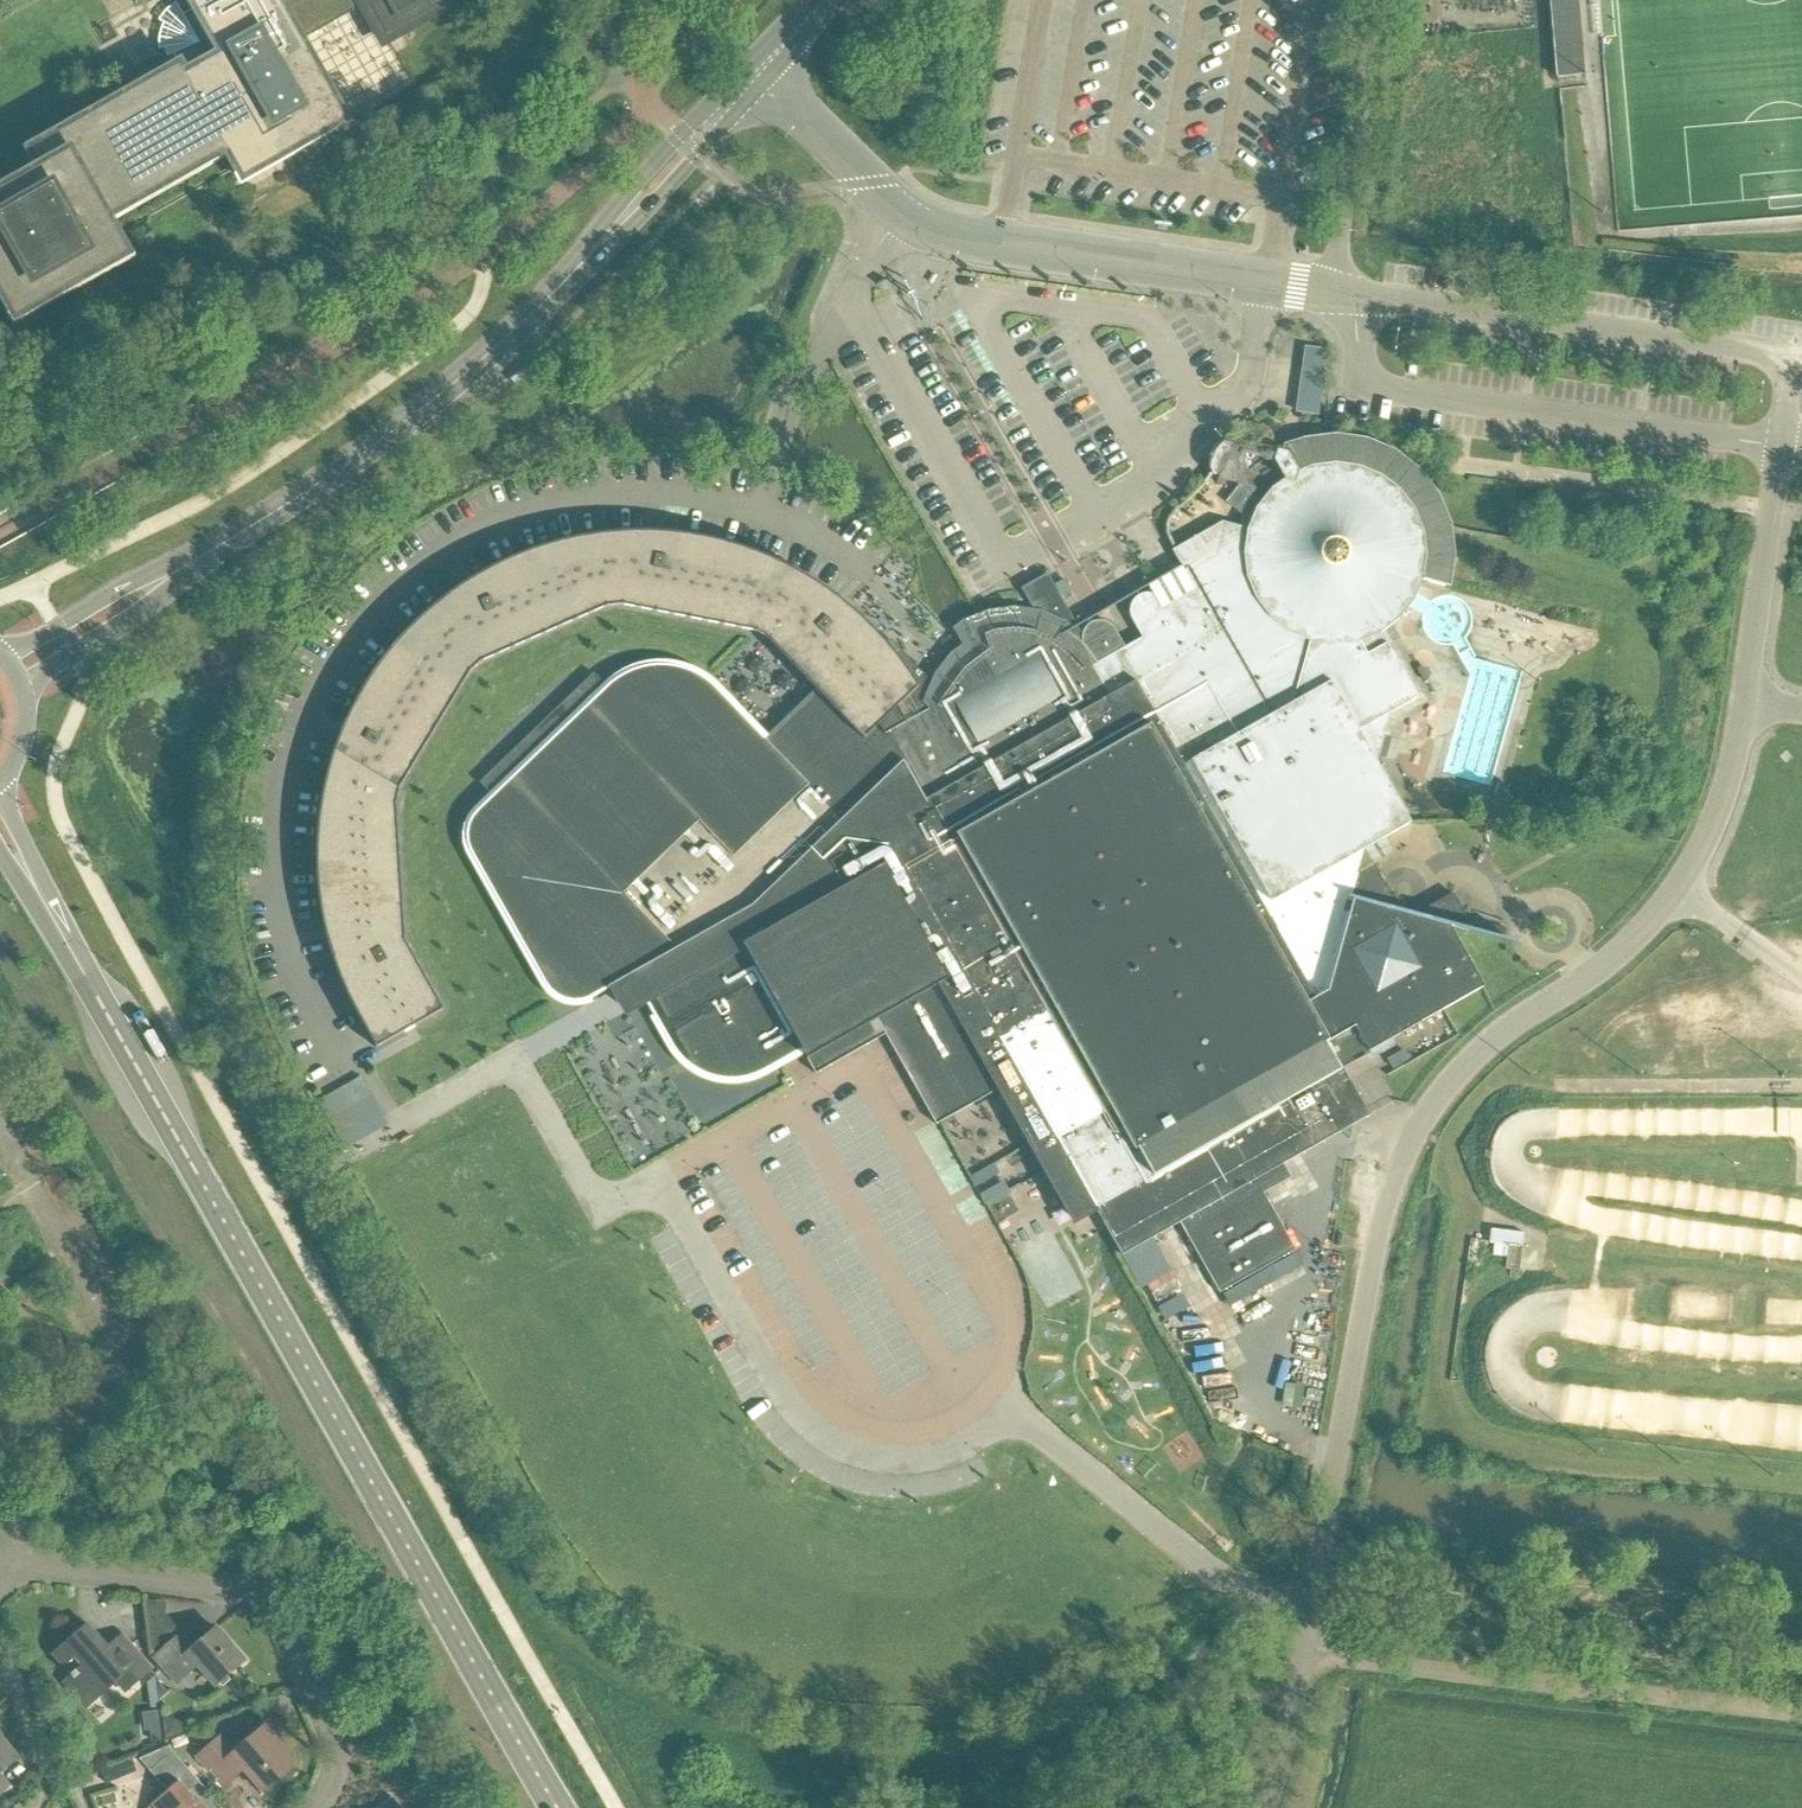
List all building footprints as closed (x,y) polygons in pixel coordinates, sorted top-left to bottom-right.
[(242,181),(347,122),(300,38),(365,1),(387,39),(456,0),(189,0),(194,9),(184,15),(177,3),(166,11),(158,21),(163,24),(161,28),(158,39),(158,50),(165,49),(167,58),(173,56),(179,66),(28,150),(39,169),(0,191),(0,295),(15,322),(130,257),(108,219),(226,153),(242,181)] [(1556,75),(1584,72),(1577,0),(1549,0),(1556,75)] [(1322,388),(1323,381),(1326,359),(1327,352),(1327,351),(1306,348),(1297,413),(1318,416),(1322,388)] [(1405,921),(1364,850),(1410,824),(1377,765),(1391,714),(1417,699),(1381,634),(1399,621),(1413,602),(1422,580),(1445,587),(1450,556),(1446,527),(1435,499),(1417,475),(1393,456),(1365,445),(1336,440),(1324,442),(1306,444),(1288,449),(1287,455),(1278,453),(1275,464),(1285,480),(1272,490),(1262,504),(1240,487),(1227,503),(1252,523),(1248,530),(1222,523),(1174,550),(1184,570),(1183,571),(1194,590),(1165,606),(1162,601),(1158,597),(1153,595),(1147,594),(1142,595),(1136,598),(1132,602),(1130,608),(1129,613),(1130,619),(1142,639),(1125,648),(1114,629),(1109,625),(1104,623),(1098,622),(1093,623),(1088,626),(1085,630),(1082,635),(1082,639),(1082,643),(1077,647),(1060,633),(1056,632),(1061,620),(1054,618),(1047,614),(1042,626),(1038,624),(1014,621),(991,623),(982,627),(968,633),(978,649),(959,663),(944,682),(934,708),(905,724),(897,708),(918,688),(908,673),(898,659),(881,639),(857,615),(841,603),(829,593),(802,576),(770,559),(737,547),(704,539),(670,534),(662,534),(635,533),(605,535),(576,539),(542,548),(510,560),(479,576),(469,583),(451,595),(427,613),(406,634),(383,661),(364,689),(347,719),(334,753),(327,775),(323,796),(319,818),(317,839),(317,866),(318,888),(321,909),(325,930),(330,951),(337,972),(345,992),(355,1011),(376,1049),(409,1030),(443,1011),(404,942),(396,805),(399,789),(470,673),(481,663),(606,608),(621,606),(755,633),(768,640),(816,690),(814,691),(768,736),(764,739),(717,690),(713,686),(706,680),(698,676),(691,672),(682,669),(674,667),(666,666),(657,666),(648,667),(640,669),(632,671),(624,675),(617,680),(610,685),(606,688),(596,677),(578,694),(588,705),(511,779),(501,769),(483,786),(493,797),(477,812),(472,818),(468,826),(467,835),(467,844),(470,852),(545,984),(550,992),(557,997),(565,1001),(573,1002),(582,1002),(590,999),(617,985),(620,991),(618,992),(617,993),(616,994),(616,996),(615,997),(615,999),(616,1001),(616,1002),(617,1004),(619,1005),(620,1006),(622,1006),(623,1007),(625,1007),(627,1006),(628,1005),(631,1010),(646,1001),(672,1048),(677,1055),(683,1061),(687,1065),(689,1067),(696,1071),(704,1075),(712,1078),(721,1080),(729,1081),(738,1080),(746,1079),(755,1076),(763,1073),(802,1051),(815,1075),(851,1055),(884,1036),(936,1125),(1000,1089),(1030,1143),(1046,1171),(1050,1178),(1074,1221),(1095,1210),(1121,1256),(1179,1224),(1216,1289),(1295,1251),(1263,1194),(1291,1179),(1283,1165),(1353,1126),(1370,1116),(1343,1069),(1364,1056),(1364,1055),(1445,1010),(1483,988),(1448,926),(1465,916),(1459,906),(1452,894),(1405,921)] [(287,704),(274,700),(266,721),(280,725),(287,704)] [(356,1075),(314,1097),(336,1138),(378,1115),(356,1075)] [(1518,1270),(1521,1248),(1508,1246),(1505,1269),(1518,1270)] [(152,1650),(177,1628),(165,1615),(148,1617),(152,1650)] [(65,1685),(82,1705),(101,1688),(105,1693),(116,1683),(125,1693),(152,1669),(130,1644),(113,1659),(105,1651),(108,1649),(87,1625),(53,1655),(73,1678),(65,1685)] [(154,1658),(177,1685),(198,1667),(216,1687),(244,1662),(216,1629),(193,1649),(181,1635),(154,1658)] [(153,1737),(192,1732),(190,1712),(165,1715),(164,1705),(150,1707),(153,1737)] [(243,1770),(264,1794),(298,1765),(264,1727),(234,1753),(221,1737),(197,1757),(223,1788),(243,1770)] [(18,1759),(0,1737),(0,1774),(18,1759)] [(153,1807),(201,1807),(188,1793),(200,1783),(168,1747),(140,1759),(168,1791),(151,1806),(153,1807)] [(120,1766),(103,1773),(107,1784),(125,1776),(120,1766)] [(10,1787),(0,1774),(0,1795),(10,1787)] [(392,1799),(381,1807),(400,1807),(392,1799)]
